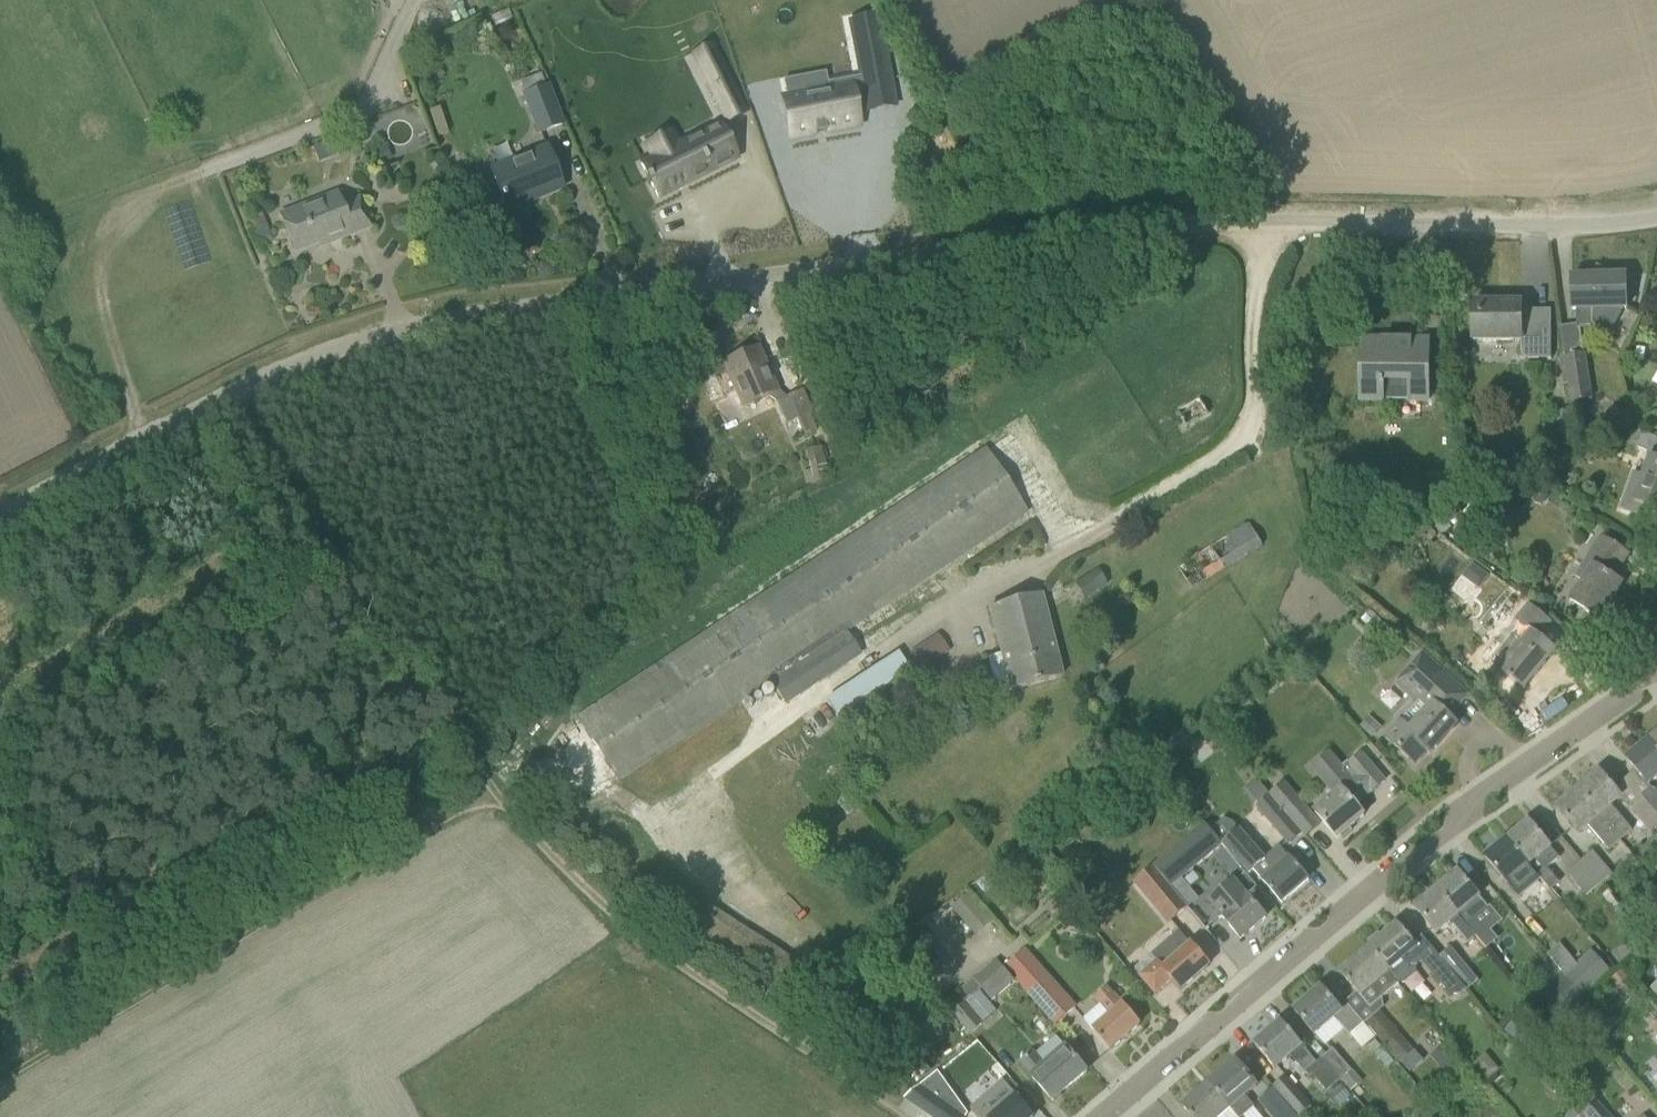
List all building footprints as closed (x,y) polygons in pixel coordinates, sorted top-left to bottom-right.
[(881,31),(853,36),(862,85),(890,80),(881,31)] [(711,58),(694,66),(720,119),(738,110),(711,58)] [(521,95),(538,135),(563,125),(542,75),(522,82),(526,93),(521,95)] [(806,95),(783,99),(790,137),(815,133),(816,134),(817,134),(816,132),(824,131),(825,132),(826,132),(826,131),(859,124),(851,86),(827,91),(806,95)] [(720,126),(641,166),(648,179),(646,180),(649,186),(651,185),(658,199),(737,159),(720,126)] [(387,147),(374,152),(379,165),(392,160),(387,147)] [(492,173),(499,189),(508,210),(562,188),(548,151),(492,173)] [(457,152),(446,157),(454,175),(465,170),(457,152)] [(280,215),(286,231),(294,252),(319,242),(321,247),(371,227),(360,198),(342,205),(337,193),(280,215)] [(261,219),(250,223),(256,239),(268,235),(261,219)] [(1608,277),(1571,278),(1572,310),(1576,310),(1577,329),(1599,328),(1611,334),(1624,309),(1627,309),(1627,304),(1636,286),(1626,281),(1626,277),(1618,277),(1611,273),(1608,277)] [(1519,359),(1536,360),(1550,360),(1551,311),(1536,311),(1536,321),(1521,321),(1521,303),(1473,303),(1473,325),(1473,341),(1519,341),(1519,359)] [(1361,402),(1427,403),(1428,341),(1362,340),(1361,402)] [(723,363),(732,383),(742,406),(778,390),(759,347),(723,363)] [(1564,357),(1570,403),(1590,400),(1583,354),(1564,357)] [(705,378),(712,402),(724,398),(716,374),(705,378)] [(786,399),(805,437),(821,431),(801,391),(786,399)] [(1178,411),(1187,426),(1208,414),(1199,398),(1178,411)] [(970,400),(962,406),(968,414),(976,408),(970,400)] [(1610,405),(1602,417),(1617,429),(1626,416),(1610,405)] [(1653,454),(1656,444),(1656,438),(1633,430),(1627,444),(1653,454)] [(810,469),(801,472),(804,482),(813,480),(813,482),(830,477),(822,447),(805,453),(810,469)] [(578,718),(618,780),(769,681),(785,705),(849,663),(845,657),(857,649),(845,631),(1029,511),(989,450),(578,718)] [(1623,510),(1644,518),(1647,510),(1656,513),(1656,460),(1651,458),(1643,477),(1633,474),(1620,509),(1623,510)] [(1177,566),(1192,590),(1259,550),(1245,525),(1177,566)] [(1582,582),(1570,602),(1600,621),(1623,585),(1608,576),(1614,566),(1619,570),(1629,555),(1610,543),(1600,536),(1575,577),(1582,582)] [(1472,565),(1464,576),(1479,588),(1488,577),(1472,565)] [(1098,567),(1078,579),(1086,593),(1106,581),(1098,567)] [(989,607),(1011,690),(1061,677),(1040,594),(989,607)] [(1489,662),(1506,676),(1523,690),(1555,651),(1538,637),(1550,622),(1529,605),(1516,621),(1520,624),(1489,662)] [(1307,631),(1300,638),(1311,650),(1319,643),(1307,631)] [(936,634),(909,653),(921,671),(949,652),(936,634)] [(825,700),(845,730),(917,683),(898,652),(825,700)] [(1400,721),(1385,738),(1398,750),(1415,765),(1427,752),(1430,754),(1457,725),(1448,717),(1467,696),(1421,654),(1395,684),(1412,700),(1396,718),(1400,721)] [(1368,718),(1360,727),(1369,735),(1377,726),(1368,718)] [(1648,741),(1656,751),(1656,734),(1648,741)] [(1648,741),(1627,759),(1641,776),(1648,785),(1656,777),(1656,751),(1648,741)] [(1335,795),(1315,813),(1337,839),(1340,836),(1343,839),(1352,831),(1349,828),(1364,815),(1355,805),(1370,792),(1371,793),(1385,781),(1361,754),(1348,766),(1349,767),(1345,771),(1337,762),(1319,777),(1335,795)] [(1599,772),(1577,791),(1619,841),(1631,831),(1609,805),(1620,796),(1599,772)] [(1283,783),(1269,795),(1303,833),(1306,836),(1319,825),(1283,783)] [(1642,800),(1656,817),(1656,794),(1653,790),(1642,800)] [(1619,841),(1577,791),(1557,808),(1571,825),(1576,832),(1586,824),(1608,850),(1619,841)] [(1303,833),(1269,795),(1264,799),(1266,800),(1257,808),(1289,845),(1303,833)] [(1642,800),(1631,809),(1649,830),(1656,823),(1656,817),(1642,800)] [(1264,858),(1238,830),(1232,822),(1224,819),(1210,832),(1221,845),(1245,873),(1248,876),(1249,875),(1254,871),(1259,876),(1263,880),(1262,881),(1267,887),(1282,904),(1309,881),(1294,864),(1279,846),(1264,858)] [(1529,822),(1506,841),(1546,888),(1546,887),(1549,891),(1558,883),(1546,869),(1559,858),(1529,822)] [(1221,845),(1210,832),(1204,825),(1154,867),(1170,887),(1221,845)] [(1546,888),(1506,841),(1486,858),(1500,875),(1519,895),(1530,885),(1538,895),(1546,888)] [(1591,850),(1580,861),(1600,886),(1613,874),(1591,850)] [(1223,851),(1216,857),(1230,874),(1238,868),(1223,851)] [(1600,886),(1580,861),(1567,874),(1588,896),(1600,886)] [(1133,884),(1168,925),(1187,909),(1153,868),(1133,884)] [(1192,871),(1182,879),(1189,887),(1199,879),(1192,871)] [(1458,872),(1435,892),(1475,938),(1485,930),(1475,919),(1487,908),(1477,897),(1478,896),(1458,872)] [(1257,887),(1248,876),(1245,873),(1221,894),(1220,893),(1210,902),(1221,915),(1220,915),(1241,939),(1265,918),(1247,896),(1257,887)] [(1475,938),(1435,892),(1415,908),(1430,925),(1436,933),(1448,923),(1468,945),(1475,938)] [(972,893),(955,908),(967,921),(984,906),(972,893)] [(1371,946),(1368,948),(1399,983),(1405,983),(1415,975),(1416,966),(1424,959),(1415,949),(1416,948),(1411,941),(1397,924),(1381,938),(1378,934),(1368,943),(1371,946)] [(1139,975),(1155,995),(1172,980),(1181,990),(1209,966),(1194,949),(1178,930),(1168,939),(1169,940),(1151,956),(1155,961),(1139,975)] [(1574,936),(1565,943),(1578,959),(1587,952),(1574,936)] [(1611,956),(1619,965),(1630,955),(1622,946),(1611,956)] [(1444,963),(1443,963),(1466,990),(1465,990),(1467,992),(1479,981),(1449,947),(1438,957),(1444,963)] [(1399,983),(1368,948),(1340,972),(1354,989),(1359,996),(1360,995),(1371,1007),(1383,997),(1399,983)] [(1006,967),(1055,1024),(1076,1006),(1027,949),(1006,967)] [(1576,964),(1564,975),(1583,998),(1611,973),(1610,971),(1592,953),(1590,951),(1576,964)] [(974,983),(992,1004),(1014,984),(1003,971),(1002,970),(996,963),(974,983)] [(1466,990),(1443,963),(1432,973),(1452,995),(1458,996),(1465,990),(1466,990)] [(1620,972),(1610,982),(1616,989),(1626,979),(1620,972)] [(1564,975),(1536,1002),(1556,1023),(1583,998),(1564,975)] [(1093,1030),(1096,1033),(1111,1050),(1140,1025),(1114,994),(1111,996),(1104,988),(1094,997),(1110,1016),(1093,1030)] [(1362,1024),(1347,1005),(1340,1011),(1321,988),(1294,1011),(1309,1028),(1314,1035),(1334,1018),(1349,1035),(1362,1024)] [(1586,1000),(1575,1010),(1590,1026),(1600,1017),(1586,1000)] [(952,1014),(970,1036),(983,1025),(965,1003),(952,1014)] [(1365,1024),(1399,1064),(1413,1052),(1379,1012),(1365,1024)] [(1281,1022),(1254,1045),(1269,1062),(1274,1068),(1289,1055),(1304,1073),(1304,1072),(1309,1078),(1312,1076),(1325,1092),(1339,1080),(1340,1080),(1322,1058),(1317,1063),(1296,1039),(1281,1022)] [(1034,1052),(1021,1063),(1033,1077),(1032,1078),(1038,1084),(1053,1101),(1087,1071),(1072,1054),(1067,1048),(1056,1036),(1035,1054),(1034,1052)] [(1445,1043),(1430,1056),(1449,1077),(1463,1064),(1445,1043)] [(1333,1049),(1322,1058),(1340,1080),(1351,1070),(1333,1049)] [(1486,1055),(1474,1065),(1487,1080),(1499,1070),(1486,1055)] [(1209,1083),(1237,1116),(1244,1116),(1254,1108),(1243,1096),(1257,1085),(1236,1061),(1209,1083)] [(905,1098),(932,1116),(965,1116),(967,1114),(953,1095),(943,1102),(939,1099),(947,1088),(937,1073),(905,1098)] [(1272,1085),(1298,1116),(1311,1105),(1284,1075),(1272,1085)] [(979,1116),(1033,1116),(1019,1101),(1004,1082),(972,1109),(979,1116)] [(1209,1083),(1182,1106),(1192,1116),(1237,1116),(1209,1083)] [(1341,1084),(1329,1094),(1338,1105),(1350,1095),(1341,1084)] [(1272,1116),(1297,1116),(1272,1087),(1257,1099),(1272,1116)]
